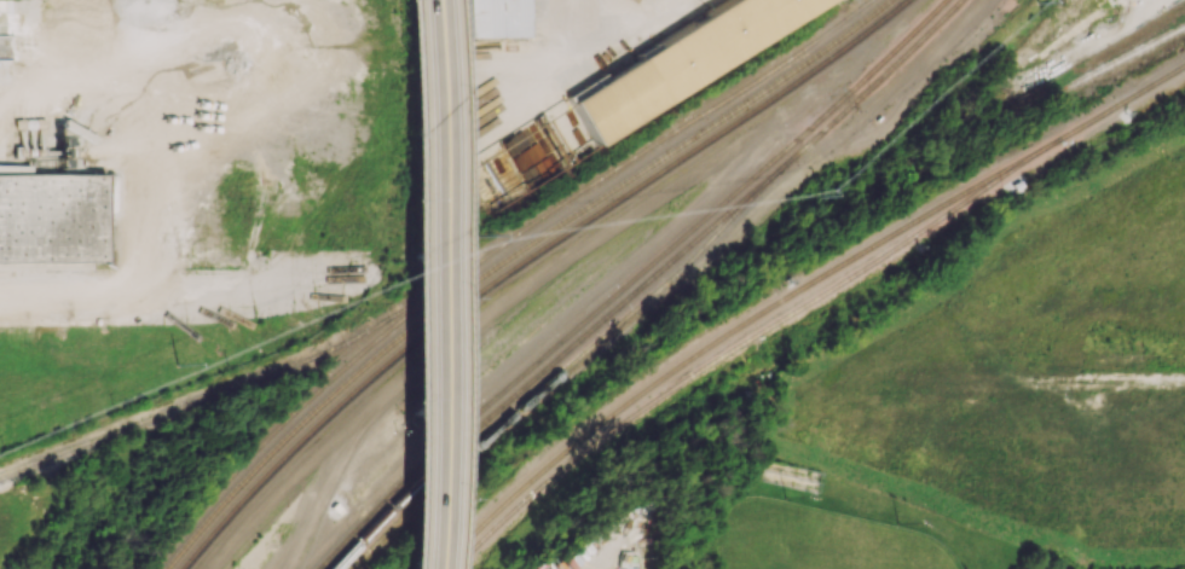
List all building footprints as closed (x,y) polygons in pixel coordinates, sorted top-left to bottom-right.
[(466,38),(525,37),(524,0),(466,0),(466,38)] [(594,140),(845,0),(736,0),(568,93),(594,140)] [(108,263),(0,263),(0,174),(106,173),(108,263)] [(1008,184),(1016,179),(1019,185),(1011,190),(1008,184)]
